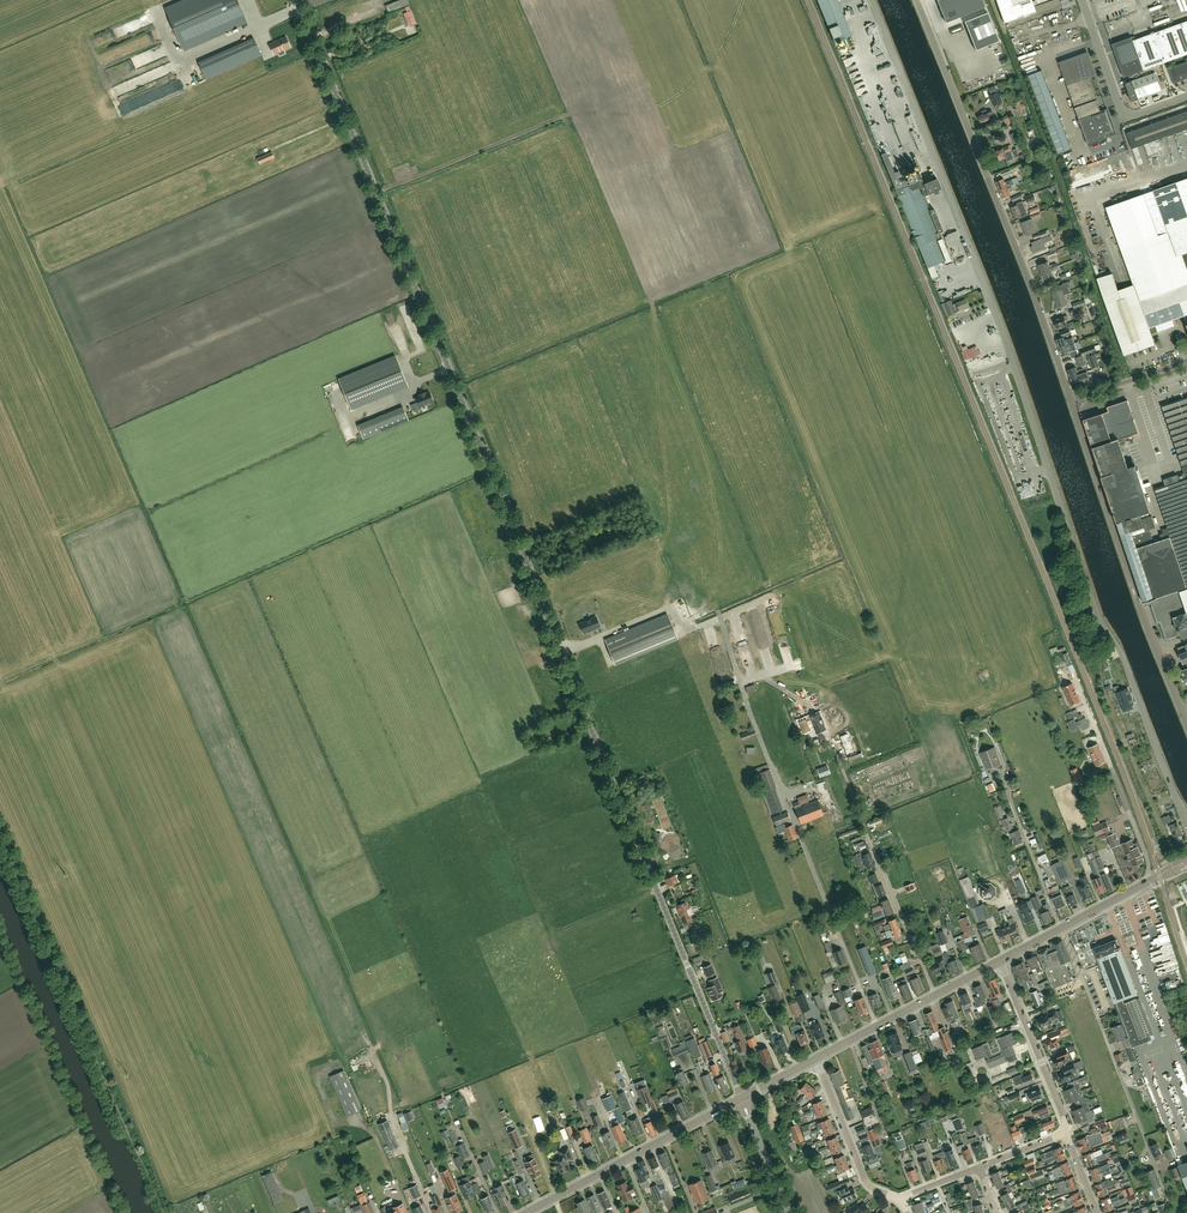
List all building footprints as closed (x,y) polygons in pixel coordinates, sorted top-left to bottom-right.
[(166,8),(184,50),(247,22),(237,0),(184,0),(166,8)] [(410,4),(408,0),(401,0),(386,6),(389,12),(410,4)] [(852,36),(837,0),(817,0),(835,43),(852,36)] [(937,0),(946,23),(986,7),(983,0),(937,0)] [(1004,23),(1017,18),(1036,12),(1032,0),(996,0),(1004,23)] [(856,14),(872,11),(870,4),(855,7),(856,14)] [(409,25),(416,23),(411,11),(404,14),(409,25)] [(976,50),(999,41),(987,12),(964,22),(976,50)] [(1112,44),(1124,77),(1144,70),(1186,55),(1186,21),(1136,39),(1135,36),(1133,36),(1132,37),(1112,44)] [(872,47),(874,52),(881,49),(880,46),(884,45),(879,31),(877,32),(875,25),(869,27),(876,46),(872,47)] [(274,43),(270,45),(274,54),(290,47),(286,37),(279,41),(279,40),(273,42),(274,43)] [(254,38),(248,41),(225,51),(233,68),(262,55),(257,46),(254,38)] [(1059,62),(1083,130),(1088,145),(1116,135),(1108,109),(1101,112),(1099,107),(1089,77),(1096,75),(1088,52),(1059,62)] [(1186,79),(1186,61),(1168,68),(1173,84),(1186,79)] [(1072,149),(1042,71),(1028,76),(1058,154),(1072,149)] [(1159,85),(1156,77),(1155,72),(1126,83),(1132,100),(1161,90),(1159,85)] [(1002,103),(997,91),(990,94),(994,106),(1002,103)] [(881,101),(883,109),(884,109),(885,112),(894,110),(894,107),(888,108),(886,100),(881,101)] [(992,110),(987,111),(987,109),(981,112),(982,114),(978,116),(980,120),(979,121),(980,122),(981,123),(990,120),(989,116),(993,114),(992,110)] [(1186,129),(1186,111),(1126,133),(1132,149),(1186,129)] [(1009,117),(1004,119),(1006,126),(1012,123),(1009,117)] [(914,143),(918,153),(924,151),(922,146),(923,146),(913,122),(907,124),(908,128),(903,130),(909,145),(914,143)] [(879,140),(886,138),(883,129),(876,131),(879,140)] [(1014,144),(1020,142),(1016,132),(1010,134),(1014,144)] [(1100,156),(1110,160),(1112,155),(1111,155),(1112,152),(1110,151),(1112,148),(1108,146),(1108,145),(1104,143),(1101,148),(1103,149),(1100,156)] [(1011,151),(1009,146),(992,152),(994,157),(996,162),(1006,158),(1007,161),(1014,159),(1011,151)] [(260,164),(275,158),(272,151),(257,158),(260,164)] [(928,194),(933,192),(934,195),(939,193),(938,190),(941,189),(937,178),(924,184),(919,173),(912,176),(910,171),(900,175),(898,171),(894,173),(886,152),(881,154),(932,278),(937,275),(939,275),(938,272),(936,273),(933,265),(944,261),(950,258),(941,236),(939,233),(942,232),(942,231),(943,231),(943,230),(943,229),(934,209),(930,210),(924,196),(928,194)] [(1003,177),(1012,173),(1010,169),(1001,172),(1003,177)] [(1096,275),(1097,278),(1103,296),(1124,356),(1155,345),(1149,328),(1186,315),(1186,178),(1153,190),(1114,204),(1105,208),(1120,248),(1133,284),(1133,285),(1118,290),(1112,273),(1111,274),(1110,270),(1096,275)] [(1004,179),(996,182),(999,190),(1007,187),(1016,184),(1014,179),(1005,182),(1004,179)] [(1007,187),(999,190),(1002,198),(1010,195),(1009,192),(1013,191),(1011,186),(1007,188),(1007,187)] [(1013,202),(1023,198),(1021,194),(1011,198),(1013,202)] [(1033,194),(1025,198),(1027,204),(1036,201),(1033,194)] [(941,217),(951,213),(944,196),(937,199),(942,210),(939,211),(941,217)] [(1014,216),(1020,214),(1021,218),(1028,215),(1023,201),(1015,204),(1016,206),(1011,208),(1014,216)] [(1027,236),(1037,232),(1032,219),(1021,223),(1023,228),(1024,227),(1027,236)] [(1046,230),(1039,233),(1033,236),(1035,239),(1041,237),(1041,238),(1048,235),(1049,234),(1048,230),(1046,230)] [(950,245),(963,240),(960,231),(946,236),(950,245)] [(1043,243),(1052,240),(1051,235),(1049,236),(1048,235),(1041,238),(1041,239),(1038,240),(1038,241),(1032,243),(1036,252),(1045,248),(1043,243)] [(1041,272),(1057,266),(1056,263),(1049,266),(1047,261),(1038,265),(1041,272)] [(1051,271),(1054,270),(1058,268),(1057,266),(1041,272),(1044,279),(1053,276),(1051,271)] [(955,281),(970,276),(968,271),(950,276),(951,280),(955,278),(955,281)] [(1058,286),(1060,290),(1052,293),(1055,302),(1056,302),(1058,307),(1067,304),(1064,295),(1070,293),(1068,288),(1071,287),(1069,281),(1062,284),(1062,285),(1058,286)] [(1083,296),(1084,299),(1072,304),(1074,309),(1086,304),(1093,302),(1092,298),(1090,294),(1083,296)] [(964,308),(968,306),(966,299),(956,303),(952,305),(951,300),(943,303),(948,315),(956,312),(965,308),(964,308)] [(1065,321),(1069,320),(1068,315),(1064,317),(1064,316),(1054,320),(1057,328),(1067,325),(1065,321)] [(1061,332),(1063,338),(1056,340),(1059,348),(1074,343),(1073,338),(1072,338),(1069,330),(1061,332)] [(1074,343),(1059,348),(1062,356),(1070,354),(1070,353),(1077,350),(1074,343)] [(1094,346),(1081,351),(1082,355),(1088,353),(1096,351),(1094,346)] [(1089,356),(1087,356),(1091,369),(1099,366),(1095,354),(1094,354),(1089,356)] [(395,356),(339,379),(351,409),(408,386),(395,356)] [(1078,367),(1085,365),(1082,356),(1075,358),(1078,367)] [(1070,377),(1086,371),(1085,368),(1077,371),(1076,367),(1067,370),(1070,377)] [(1086,371),(1070,377),(1072,384),(1081,381),(1085,380),(1089,378),(1090,378),(1088,371),(1086,371)] [(419,404),(416,405),(416,403),(411,405),(414,412),(421,409),(420,407),(433,401),(430,392),(426,394),(426,393),(420,395),(420,396),(417,398),(419,404)] [(1162,405),(1186,480),(1186,397),(1162,405)] [(1186,588),(1186,583),(1172,537),(1171,537),(1168,527),(1162,529),(1164,535),(1161,536),(1162,540),(1154,542),(1149,529),(1156,527),(1135,465),(1133,460),(1127,462),(1121,445),(1126,443),(1124,438),(1139,433),(1134,419),(1133,415),(1128,400),(1107,407),(1108,408),(1109,411),(1106,412),(1084,420),(1103,477),(1102,476),(1144,603),(1150,601),(1154,600),(1154,599),(1186,588)] [(409,420),(403,407),(389,413),(395,426),(409,420)] [(1165,489),(1180,534),(1172,537),(1186,583),(1186,481),(1165,489)] [(530,594),(526,583),(522,585),(525,595),(530,594)] [(1154,599),(1154,600),(1150,601),(1158,623),(1161,622),(1162,625),(1165,627),(1167,632),(1165,636),(1166,639),(1181,634),(1182,639),(1186,637),(1186,588),(1154,599)] [(605,640),(615,664),(678,638),(668,615),(605,640)] [(596,616),(580,623),(583,633),(588,631),(595,629),(594,628),(600,626),(596,616)] [(1178,648),(1184,663),(1185,662),(1186,666),(1186,644),(1178,648)] [(1072,683),(1062,687),(1064,692),(1065,691),(1071,705),(1080,701),(1072,683)] [(1128,688),(1115,693),(1118,701),(1131,696),(1130,693),(1128,688)] [(1131,696),(1118,701),(1123,713),(1129,710),(1127,707),(1133,704),(1134,704),(1132,699),(1131,696)] [(805,719),(799,721),(803,733),(810,730),(809,728),(813,727),(815,732),(825,728),(819,713),(810,717),(810,719),(806,721),(805,719)] [(1083,729),(1089,726),(1085,718),(1084,719),(1081,714),(1077,716),(1079,721),(1076,723),(1074,719),(1067,723),(1072,731),(1079,728),(1078,726),(1081,724),(1083,729)] [(743,739),(756,734),(754,729),(741,734),(743,739)] [(1097,744),(1089,748),(1096,765),(1104,762),(1097,744)] [(996,765),(996,766),(1000,764),(997,755),(996,756),(995,753),(997,753),(995,748),(980,754),(982,759),(985,758),(986,762),(985,762),(988,769),(992,767),(996,765)] [(764,765),(754,769),(770,814),(780,811),(764,765)] [(800,805),(809,801),(806,794),(797,798),(800,805)] [(801,824),(824,815),(818,799),(800,806),(798,801),(793,803),(801,824)] [(999,819),(1003,817),(1001,812),(1003,811),(1001,806),(994,808),(999,819)] [(776,825),(790,819),(787,811),(772,817),(776,825)] [(877,819),(868,823),(870,826),(878,822),(886,819),(885,816),(877,819)] [(1092,822),(1094,825),(1099,823),(1098,818),(1095,819),(1094,817),(1091,818),(1092,822)] [(1175,838),(1182,835),(1181,830),(1180,830),(1177,823),(1178,822),(1177,822),(1170,825),(1170,826),(1172,831),(1170,832),(1171,836),(1173,835),(1175,838)] [(1016,845),(1023,842),(1018,830),(1015,831),(1012,823),(1011,824),(1003,826),(1002,827),(1003,830),(1006,829),(1006,830),(1008,829),(1009,834),(1011,833),(1016,845)] [(1097,835),(1107,831),(1104,823),(1093,827),(1097,835)] [(789,841),(798,837),(793,825),(786,828),(785,824),(775,827),(778,833),(785,830),(789,841)] [(840,838),(860,831),(859,827),(839,835),(840,838)] [(1112,848),(1118,845),(1121,844),(1118,838),(1118,839),(1117,836),(1117,835),(1116,833),(1107,836),(1112,848)] [(851,840),(853,844),(855,851),(867,846),(863,836),(851,840)] [(1133,865),(1134,866),(1143,862),(1137,847),(1135,848),(1131,840),(1123,843),(1129,858),(1130,858),(1133,865)] [(865,852),(862,853),(852,857),(856,867),(860,865),(859,862),(864,860),(867,868),(875,865),(870,852),(866,854),(865,852)] [(1046,853),(1038,857),(1040,861),(1049,857),(1046,853)] [(1079,856),(1074,858),(1077,868),(1083,866),(1079,856)] [(1100,857),(1095,859),(1100,870),(1102,876),(1107,890),(1108,890),(1112,888),(1106,873),(1105,873),(1103,868),(1105,868),(1105,867),(1100,857)] [(1054,875),(1048,862),(1049,861),(1048,858),(1041,861),(1043,864),(1049,877),(1054,875)] [(1094,859),(1089,861),(1096,878),(1093,880),(1099,894),(1106,891),(1101,877),(1102,876),(1100,870),(1095,859),(1094,859)] [(1062,860),(1051,865),(1059,883),(1072,877),(1067,864),(1064,865),(1062,860)] [(879,881),(875,873),(868,876),(871,884),(879,881)] [(679,882),(676,875),(666,879),(669,886),(679,882)] [(960,880),(972,908),(980,904),(969,876),(960,880)] [(1081,891),(1084,900),(1093,896),(1088,885),(1090,884),(1086,876),(1081,878),(1083,884),(1078,887),(1080,892),(1081,891)] [(909,893),(920,889),(917,882),(907,886),(909,893)] [(879,896),(886,893),(882,884),(875,886),(879,896)] [(1026,893),(1022,884),(1017,886),(1021,894),(1026,893)] [(1072,905),(1078,902),(1074,893),(1073,894),(1071,889),(1070,885),(1064,888),(1068,896),(1072,905)] [(990,896),(992,893),(992,889),(990,887),(986,887),(983,890),(983,893),(986,896),(990,896)] [(1062,906),(1066,904),(1062,894),(1060,889),(1055,892),(1062,906)] [(1062,906),(1055,892),(1052,893),(1054,898),(1052,899),(1056,909),(1062,906)] [(1031,898),(1036,909),(1041,907),(1038,900),(1038,901),(1036,896),(1031,898)] [(885,915),(893,912),(888,899),(880,902),(883,909),(873,913),(875,919),(885,915)] [(683,923),(692,920),(690,916),(694,914),(691,907),(689,908),(687,902),(677,906),(683,923)] [(1028,902),(1017,906),(1025,924),(1035,920),(1028,902)] [(984,903),(972,908),(978,922),(990,917),(984,903)] [(1044,924),(1054,920),(1047,904),(1044,906),(1046,911),(1040,914),(1044,924)] [(969,948),(967,943),(965,944),(963,939),(976,934),(968,916),(959,920),(965,934),(955,938),(961,952),(969,948)] [(884,926),(886,931),(886,932),(891,930),(891,929),(896,927),(899,926),(900,925),(898,921),(897,921),(896,918),(888,921),(889,924),(884,926)] [(1014,937),(1021,935),(1013,918),(1008,920),(1010,925),(1006,926),(1009,933),(1011,938),(1014,937)] [(874,928),(886,924),(884,919),(873,924),(874,928)] [(981,932),(990,929),(987,922),(979,926),(981,932)] [(1167,933),(1164,933),(1165,937),(1171,936),(1167,923),(1160,924),(1161,927),(1165,926),(1167,933)] [(886,932),(885,932),(886,933),(887,937),(887,938),(892,936),(892,938),(894,937),(902,934),(899,926),(896,927),(891,929),(891,930),(886,932)] [(1009,933),(1006,926),(997,930),(1002,943),(1009,940),(1008,939),(1011,938),(1009,933)] [(936,934),(941,945),(948,943),(943,931),(936,934)] [(1101,945),(1093,948),(1115,1003),(1132,1047),(1152,1040),(1150,1035),(1136,999),(1124,1003),(1123,1000),(1137,994),(1116,939),(1101,945)] [(1065,946),(1062,940),(1053,944),(1054,947),(1048,950),(1047,949),(1041,951),(1042,952),(1039,954),(1045,968),(1046,967),(1047,969),(1046,969),(1053,988),(1073,980),(1071,976),(1072,976),(1073,974),(1071,970),(1070,969),(1068,970),(1065,962),(1071,960),(1065,946)] [(828,953),(833,950),(829,941),(824,943),(828,953)] [(975,961),(986,957),(979,942),(973,945),(972,941),(967,943),(969,948),(975,961)] [(936,956),(942,954),(938,944),(932,946),(936,956)] [(847,961),(842,949),(833,952),(838,965),(842,963),(842,964),(846,963),(846,962),(847,961)] [(956,960),(952,961),(950,957),(947,951),(944,953),(946,958),(952,973),(960,970),(956,960)] [(942,965),(946,964),(946,963),(943,956),(941,957),(941,958),(937,960),(939,963),(933,966),(934,969),(933,969),(935,974),(937,974),(939,974),(940,972),(939,970),(943,969),(942,965)] [(1038,973),(1042,971),(1039,966),(1035,956),(1028,959),(1032,969),(1036,967),(1038,973)] [(1161,969),(1170,967),(1168,959),(1163,960),(1164,964),(1160,964),(1161,969)] [(908,975),(914,972),(911,964),(910,964),(908,961),(903,964),(908,975)] [(1021,985),(1025,984),(1024,983),(1027,981),(1029,987),(1032,985),(1028,976),(1029,975),(1028,972),(1027,972),(1023,963),(1013,967),(1021,985)] [(703,968),(706,977),(715,973),(711,964),(703,968)] [(1171,970),(1164,973),(1167,979),(1174,976),(1171,970)] [(767,984),(777,980),(774,971),(763,975),(767,984)] [(832,971),(822,975),(826,983),(836,979),(832,971)] [(1033,972),(1030,974),(1035,986),(1038,984),(1033,972)] [(909,981),(906,975),(899,978),(902,984),(909,981)] [(915,993),(923,989),(918,977),(913,979),(912,975),(908,977),(910,980),(909,980),(915,993)] [(711,979),(709,980),(711,986),(708,987),(713,999),(719,996),(722,995),(720,991),(722,990),(717,977),(711,979)] [(891,1000),(898,997),(890,977),(882,980),(891,1000)] [(1002,1006),(999,998),(997,995),(1001,993),(1000,990),(1001,990),(1001,988),(999,985),(998,984),(998,985),(995,979),(986,983),(992,997),(990,997),(992,1001),(995,1008),(997,1013),(1004,1010),(1002,1006)] [(904,998),(912,995),(907,983),(899,986),(904,998)] [(775,996),(777,1001),(781,998),(776,985),(768,988),(772,998),(775,996)] [(984,998),(987,997),(981,985),(974,988),(978,996),(974,998),(978,1007),(986,1004),(984,998)] [(850,988),(842,991),(845,998),(850,996),(852,995),(850,988)] [(838,1002),(845,999),(841,990),(834,993),(838,1002)] [(1037,990),(1031,993),(1037,1007),(1043,1005),(1042,1002),(1037,990)] [(804,993),(796,996),(797,999),(801,1010),(802,1012),(810,1009),(804,993)] [(874,1008),(882,1005),(877,993),(869,996),(874,1008)] [(968,993),(960,996),(964,1004),(962,1005),(964,1009),(973,1006),(971,1001),(968,993)] [(820,1007),(826,1006),(824,995),(818,996),(820,1007)] [(860,1014),(868,1011),(863,997),(855,1000),(860,1014)] [(959,1017),(958,1013),(958,1012),(953,1001),(945,1004),(947,1007),(942,1009),(946,1018),(946,1017),(948,1022),(959,1017)] [(994,1021),(996,1021),(999,1020),(998,1017),(993,1005),(988,1007),(993,1019),(994,1021)] [(836,1024),(847,1020),(841,1006),(831,1010),(836,1024)] [(1040,1029),(1052,1024),(1050,1019),(1058,1016),(1056,1011),(1048,1014),(1048,1013),(1042,1016),(1042,1017),(1037,1019),(1039,1024),(1038,1024),(1040,1029)] [(940,1029),(939,1026),(933,1012),(925,1015),(932,1032),(938,1030),(940,1029)] [(920,1037),(924,1035),(918,1019),(909,1022),(915,1036),(916,1036),(916,1034),(919,1033),(920,1037)] [(777,1021),(777,1022),(775,1023),(779,1032),(784,1030),(780,1021),(779,1020),(777,1021)] [(816,1038),(824,1035),(819,1023),(816,1024),(815,1020),(810,1022),(816,1038)] [(793,1037),(798,1035),(801,1044),(802,1044),(808,1041),(809,1041),(805,1030),(804,1030),(802,1024),(799,1026),(798,1024),(790,1028),(791,1031),(793,1037)] [(1131,1062),(1136,1060),(1126,1038),(1122,1029),(1124,1029),(1122,1024),(1120,1025),(1120,1024),(1112,1028),(1117,1042),(1122,1040),(1123,1041),(1122,1041),(1131,1062)] [(658,1027),(659,1030),(660,1033),(666,1031),(664,1025),(658,1027)] [(739,1052),(747,1049),(745,1044),(746,1043),(739,1025),(733,1028),(737,1039),(738,1039),(739,1041),(735,1042),(739,1052)] [(1063,1036),(1061,1033),(1069,1029),(1067,1026),(1060,1029),(1060,1030),(1050,1034),(1051,1038),(1046,1040),(1049,1049),(1050,1048),(1051,1051),(1052,1051),(1057,1049),(1058,1048),(1057,1045),(1060,1044),(1057,1038),(1063,1036)] [(940,1029),(938,1030),(946,1051),(953,1048),(944,1027),(940,1029)] [(745,1035),(747,1040),(750,1047),(757,1044),(752,1032),(745,1035)] [(892,1052),(902,1048),(901,1045),(902,1045),(900,1040),(899,1040),(897,1033),(894,1034),(893,1032),(889,1034),(889,1035),(887,1036),(888,1041),(887,1041),(889,1047),(890,1047),(892,1052)] [(988,1043),(973,1049),(977,1060),(987,1056),(988,1059),(987,1060),(990,1068),(1007,1061),(1006,1061),(1009,1060),(1010,1062),(1018,1059),(1012,1045),(1016,1044),(1012,1033),(996,1039),(996,1037),(987,1040),(988,1043)] [(772,1037),(772,1038),(773,1042),(775,1041),(776,1041),(779,1048),(778,1048),(780,1053),(788,1050),(783,1038),(780,1039),(779,1035),(777,1035),(772,1037)] [(925,1037),(930,1051),(935,1049),(929,1035),(925,1037)] [(694,1038),(688,1040),(687,1037),(685,1037),(686,1041),(693,1058),(700,1055),(698,1049),(699,1049),(696,1043),(694,1038)] [(879,1073),(888,1070),(882,1055),(884,1055),(878,1040),(870,1044),(872,1049),(870,1050),(878,1069),(879,1073)] [(676,1058),(689,1053),(686,1044),(685,1044),(684,1041),(680,1043),(681,1046),(672,1050),(676,1058)] [(699,1044),(706,1058),(712,1055),(705,1041),(699,1044)] [(869,1065),(874,1063),(867,1045),(862,1047),(864,1052),(864,1053),(864,1054),(866,1055),(866,1057),(863,1058),(866,1065),(869,1064),(869,1065)] [(763,1064),(773,1060),(767,1047),(758,1051),(763,1064)] [(1056,1054),(1058,1057),(1053,1059),(1056,1066),(1057,1066),(1058,1067),(1060,1067),(1061,1067),(1062,1066),(1063,1065),(1062,1063),(1067,1061),(1068,1062),(1073,1060),(1071,1054),(1069,1054),(1067,1049),(1056,1054)] [(910,1071),(917,1068),(911,1051),(904,1054),(910,1071)] [(1124,1056),(1122,1056),(1121,1053),(1114,1056),(1116,1061),(1124,1059),(1124,1060),(1128,1058),(1126,1053),(1124,1054),(1124,1056)] [(1079,1076),(1075,1066),(1082,1063),(1081,1060),(1074,1063),(1062,1068),(1064,1072),(1060,1074),(1060,1075),(1059,1076),(1060,1079),(1062,1079),(1063,1082),(1075,1077),(1075,1078),(1079,1076)] [(700,1074),(703,1073),(699,1061),(695,1063),(700,1074)] [(715,1076),(719,1074),(715,1064),(711,1065),(715,1076)] [(347,1068),(351,1074),(356,1072),(352,1065),(347,1068)] [(681,1086),(688,1082),(683,1070),(682,1067),(674,1070),(676,1073),(675,1074),(681,1086)] [(1015,1067),(1012,1068),(1007,1070),(1009,1075),(1014,1073),(1017,1072),(1015,1067)] [(1144,1085),(1141,1077),(1142,1077),(1140,1070),(1133,1073),(1136,1080),(1135,1080),(1138,1087),(1144,1085)] [(344,1071),(330,1077),(347,1116),(361,1110),(344,1071)] [(842,1104),(846,1102),(840,1086),(845,1084),(840,1071),(830,1074),(842,1104)] [(708,1092),(716,1089),(709,1073),(701,1076),(708,1092)] [(1027,1084),(1035,1081),(1032,1074),(1024,1077),(1023,1074),(1013,1077),(1016,1085),(1025,1081),(1027,1084)] [(721,1092),(729,1089),(724,1076),(716,1079),(721,1092)] [(977,1079),(979,1085),(986,1083),(983,1076),(977,1079)] [(1073,1082),(1075,1086),(1065,1090),(1067,1096),(1081,1090),(1080,1089),(1081,1089),(1079,1085),(1078,1084),(1083,1082),(1082,1078),(1073,1082)] [(885,1081),(882,1082),(888,1097),(891,1096),(890,1093),(885,1081)] [(806,1094),(812,1087),(806,1082),(800,1090),(806,1094)] [(653,1101),(650,1095),(647,1086),(638,1090),(641,1099),(644,1105),(653,1101)] [(817,1091),(812,1087),(806,1094),(811,1099),(817,1091)] [(679,1096),(677,1090),(676,1088),(667,1092),(670,1100),(679,1096)] [(1033,1102),(1044,1097),(1040,1088),(1033,1091),(1032,1091),(1025,1093),(1029,1102),(1032,1100),(1033,1102)] [(1081,1090),(1067,1096),(1070,1102),(1080,1098),(1078,1095),(1081,1094),(1082,1093),(1081,1090)] [(1010,1100),(1010,1101),(1022,1096),(1020,1091),(1008,1096),(1010,1100)] [(624,1092),(619,1094),(626,1112),(632,1109),(624,1092)] [(540,1104),(548,1101),(545,1095),(537,1098),(540,1104)] [(608,1111),(617,1108),(611,1096),(603,1099),(608,1111)] [(577,1101),(581,1111),(589,1107),(585,1097),(577,1101)] [(440,1107),(446,1105),(443,1098),(437,1100),(440,1107)] [(815,1110),(815,1111),(824,1107),(822,1100),(813,1104),(814,1107),(811,1108),(812,1112),(815,1110)] [(1080,1104),(1082,1107),(1073,1110),(1076,1116),(1086,1112),(1086,1113),(1090,1111),(1088,1104),(1089,1104),(1087,1100),(1084,1101),(1081,1103),(1080,1104)] [(681,1118),(689,1114),(683,1101),(679,1103),(678,1101),(675,1103),(676,1104),(681,1118)] [(1049,1113),(1050,1113),(1047,1105),(1038,1109),(1038,1110),(1033,1112),(1035,1116),(1040,1114),(1042,1119),(1050,1115),(1049,1113)] [(824,1107),(815,1111),(818,1117),(827,1114),(824,1107)] [(878,1121),(875,1114),(872,1108),(862,1112),(867,1126),(878,1121)] [(848,1120),(854,1118),(851,1110),(845,1112),(848,1120)] [(414,1119),(412,1111),(403,1114),(406,1122),(414,1119)] [(621,1111),(615,1114),(617,1119),(619,1124),(625,1121),(621,1111)] [(1086,1112),(1076,1116),(1078,1123),(1088,1119),(1086,1113),(1086,1112)] [(1026,1120),(1024,1117),(1023,1114),(1015,1117),(1017,1123),(1026,1120)] [(596,1126),(602,1124),(598,1115),(592,1117),(596,1126)] [(654,1115),(644,1120),(645,1122),(645,1123),(644,1124),(649,1136),(657,1133),(654,1125),(657,1123),(655,1119),(654,1115)] [(636,1135),(644,1132),(637,1116),(630,1119),(636,1135)] [(823,1129),(832,1125),(829,1118),(820,1122),(820,1123),(817,1124),(820,1130),(823,1129)] [(1043,1122),(1037,1124),(1040,1132),(1055,1126),(1052,1118),(1049,1119),(1049,1118),(1044,1120),(1045,1121),(1043,1122)] [(1098,1128),(1107,1124),(1105,1118),(1096,1122),(1098,1128)] [(390,1150),(399,1147),(387,1120),(378,1124),(390,1150)] [(454,1129),(451,1123),(446,1125),(449,1132),(455,1147),(457,1146),(462,1158),(470,1155),(464,1143),(461,1144),(459,1140),(454,1129)] [(986,1132),(982,1123),(975,1125),(979,1135),(986,1132)] [(618,1142),(626,1139),(619,1124),(612,1127),(618,1142)] [(797,1143),(804,1140),(797,1124),(790,1126),(797,1143)] [(801,1127),(805,1136),(811,1133),(807,1125),(801,1127)] [(832,1125),(823,1129),(826,1136),(835,1132),(832,1125)] [(579,1129),(581,1136),(589,1133),(586,1126),(579,1129)] [(862,1142),(871,1138),(865,1126),(857,1129),(862,1142)] [(564,1140),(569,1138),(565,1128),(560,1130),(564,1140)] [(1022,1128),(1015,1132),(1019,1141),(1026,1138),(1022,1128)] [(508,1133),(515,1149),(523,1146),(516,1129),(508,1133)] [(879,1142),(874,1129),(868,1132),(873,1144),(874,1147),(880,1145),(879,1142)] [(1087,1135),(1087,1137),(1086,1136),(1078,1140),(1080,1146),(1087,1144),(1102,1138),(1102,1137),(1103,1137),(1106,1136),(1111,1134),(1110,1130),(1102,1134),(1101,1131),(1099,1132),(1091,1135),(1090,1135),(1089,1134),(1087,1135)] [(607,1147),(615,1144),(610,1131),(602,1134),(607,1147)] [(895,1137),(897,1140),(900,1150),(907,1147),(904,1138),(903,1138),(902,1134),(901,1131),(899,1132),(900,1135),(895,1137)] [(1127,1131),(1118,1134),(1120,1141),(1130,1138),(1127,1131)] [(966,1145),(970,1144),(965,1132),(962,1134),(966,1145)] [(830,1147),(839,1143),(836,1137),(827,1140),(830,1147)] [(973,1137),(969,1139),(971,1144),(973,1143),(973,1145),(977,1155),(985,1152),(980,1139),(978,1140),(975,1141),(973,1137)] [(1087,1144),(1080,1146),(1082,1152),(1091,1148),(1091,1147),(1103,1142),(1102,1138),(1087,1144)] [(726,1164),(730,1163),(728,1158),(735,1156),(731,1146),(730,1146),(729,1143),(720,1146),(725,1159),(724,1159),(726,1164)] [(839,1143),(830,1147),(833,1154),(842,1150),(839,1143)] [(1159,1154),(1162,1153),(1160,1148),(1158,1143),(1150,1146),(1154,1156),(1157,1163),(1158,1164),(1162,1162),(1159,1154)] [(867,1161),(876,1157),(871,1144),(862,1148),(867,1161)] [(966,1159),(972,1157),(969,1148),(966,1149),(964,1144),(958,1146),(960,1152),(963,1151),(966,1159)] [(589,1161),(598,1158),(592,1145),(583,1149),(589,1161)] [(1054,1150),(1053,1150),(1045,1154),(1047,1159),(1065,1152),(1062,1146),(1054,1149),(1054,1150)] [(920,1157),(927,1154),(925,1147),(917,1150),(920,1157)] [(566,1161),(573,1158),(569,1148),(560,1152),(562,1158),(556,1161),(561,1173),(570,1169),(566,1161)] [(950,1162),(951,1165),(958,1162),(952,1148),(943,1151),(946,1157),(948,1156),(949,1160),(948,1160),(949,1162),(950,1162)] [(1170,1148),(1165,1150),(1169,1159),(1173,1158),(1173,1157),(1170,1148)] [(1093,1153),(1092,1152),(1084,1155),(1086,1161),(1099,1155),(1103,1154),(1101,1149),(1093,1152),(1093,1153)] [(709,1168),(718,1164),(712,1150),(703,1153),(709,1168)] [(1129,1152),(1130,1154),(1132,1160),(1138,1158),(1135,1150),(1133,1151),(1133,1150),(1129,1152)] [(945,1158),(943,1151),(934,1155),(936,1161),(934,1161),(938,1170),(946,1167),(942,1159),(945,1158)] [(664,1168),(667,1167),(670,1174),(670,1175),(674,1186),(680,1184),(675,1173),(674,1173),(665,1152),(658,1155),(664,1168)] [(1037,1172),(1034,1164),(1036,1163),(1033,1157),(1036,1156),(1034,1152),(1026,1155),(1028,1159),(1024,1161),(1027,1167),(1026,1167),(1031,1182),(1034,1181),(1045,1176),(1042,1169),(1038,1171),(1037,1172)] [(1065,1152),(1047,1159),(1048,1162),(1057,1159),(1058,1161),(1067,1158),(1065,1152)] [(1114,1158),(1114,1159),(1117,1166),(1124,1163),(1121,1156),(1120,1156),(1119,1152),(1112,1155),(1113,1159),(1114,1158)] [(1099,1155),(1086,1161),(1088,1166),(1097,1163),(1098,1161),(1106,1158),(1105,1153),(1103,1154),(1099,1155)] [(479,1163),(484,1175),(489,1172),(488,1169),(493,1166),(488,1155),(482,1157),(483,1161),(479,1163)] [(837,1165),(846,1161),(844,1155),(835,1158),(837,1165)] [(458,1167),(463,1165),(459,1156),(454,1158),(458,1167)] [(664,1199),(670,1197),(665,1185),(663,1180),(662,1181),(658,1171),(656,1172),(654,1167),(659,1165),(655,1156),(648,1159),(664,1199)] [(515,1161),(516,1163),(517,1166),(520,1174),(524,1172),(518,1159),(515,1161)] [(534,1159),(528,1162),(525,1163),(532,1177),(541,1174),(534,1159)] [(925,1173),(932,1170),(927,1159),(920,1162),(921,1166),(922,1165),(925,1173)] [(648,1178),(651,1177),(649,1173),(644,1160),(638,1163),(641,1168),(636,1171),(641,1182),(648,1178)] [(837,1173),(840,1172),(849,1168),(846,1161),(837,1165),(834,1166),(837,1173)] [(1060,1165),(1060,1166),(1053,1170),(1054,1173),(1070,1167),(1068,1161),(1060,1165)] [(434,1170),(431,1162),(426,1164),(429,1172),(434,1170)] [(912,1181),(919,1178),(915,1169),(914,1169),(912,1162),(906,1164),(907,1167),(909,1167),(910,1170),(908,1171),(912,1181)] [(1178,1165),(1186,1188),(1186,1162),(1178,1165)] [(1108,1164),(1099,1168),(1098,1167),(1090,1170),(1092,1175),(1110,1169),(1108,1164)] [(852,1167),(846,1170),(849,1178),(856,1175),(852,1167)] [(1070,1167),(1054,1173),(1053,1174),(1054,1177),(1057,1176),(1064,1174),(1064,1176),(1073,1173),(1070,1167)] [(1110,1169),(1092,1175),(1094,1181),(1103,1178),(1102,1177),(1105,1175),(1106,1178),(1112,1176),(1111,1173),(1112,1173),(1110,1169)] [(1157,1187),(1161,1185),(1155,1169),(1147,1172),(1153,1188),(1151,1189),(1156,1199),(1161,1197),(1157,1187)] [(448,1170),(441,1173),(449,1190),(455,1187),(448,1170)] [(995,1181),(1002,1178),(999,1171),(992,1174),(995,1181)] [(1170,1174),(1172,1179),(1176,1177),(1177,1180),(1181,1179),(1180,1176),(1181,1175),(1179,1171),(1170,1174)] [(274,1202),(283,1197),(272,1172),(262,1176),(274,1202)] [(514,1174),(510,1176),(514,1185),(516,1184),(522,1196),(529,1192),(524,1180),(520,1181),(518,1177),(516,1178),(514,1174)] [(705,1177),(712,1192),(717,1190),(711,1174),(705,1177)] [(1059,1189),(1076,1182),(1074,1176),(1065,1179),(1066,1181),(1062,1182),(1061,1181),(1057,1183),(1059,1189)] [(470,1180),(472,1185),(476,1194),(481,1192),(477,1182),(475,1178),(470,1180)] [(734,1189),(747,1183),(745,1178),(736,1182),(735,1180),(731,1182),(734,1189)] [(1002,1178),(995,1181),(998,1188),(1004,1186),(1002,1178)] [(1098,1191),(1116,1184),(1118,1183),(1116,1179),(1110,1182),(1109,1179),(1104,1181),(1096,1185),(1097,1187),(1096,1187),(1098,1191)] [(697,1204),(709,1199),(701,1180),(689,1185),(697,1204)] [(970,1191),(977,1188),(974,1181),(967,1183),(970,1191)] [(466,1198),(474,1195),(468,1182),(460,1185),(466,1198)] [(626,1182),(617,1185),(624,1201),(632,1197),(630,1193),(635,1191),(632,1184),(627,1186),(626,1182)] [(1076,1182),(1059,1189),(1061,1193),(1069,1189),(1070,1191),(1079,1187),(1076,1182)] [(663,1199),(657,1184),(652,1187),(654,1191),(652,1191),(657,1202),(663,1199)] [(1101,1196),(1109,1193),(1108,1191),(1117,1187),(1116,1184),(1098,1191),(1099,1194),(1100,1194),(1101,1196)] [(421,1196),(416,1185),(412,1187),(416,1198),(421,1196)] [(496,1192),(492,1194),(498,1208),(506,1205),(503,1197),(507,1195),(502,1185),(495,1188),(496,1192)] [(848,1186),(838,1191),(840,1197),(843,1196),(846,1202),(849,1200),(849,1199),(857,1196),(854,1188),(849,1190),(848,1186)] [(1046,1193),(1043,1187),(1036,1190),(1039,1196),(1046,1193)] [(1126,1189),(1128,1195),(1135,1193),(1132,1187),(1126,1189)] [(977,1188),(970,1191),(973,1198),(980,1195),(977,1188)] [(612,1206),(605,1191),(598,1194),(605,1209),(612,1206)] [(1072,1196),(1063,1200),(1064,1204),(1082,1197),(1080,1193),(1079,1191),(1071,1194),(1072,1196)] [(1002,1196),(1006,1202),(1012,1199),(1008,1192),(1002,1196)] [(430,1204),(433,1209),(434,1212),(443,1212),(440,1206),(442,1205),(439,1198),(437,1193),(431,1195),(433,1200),(435,1204),(433,1204),(433,1203),(430,1204)] [(455,1194),(446,1199),(452,1212),(454,1212),(462,1209),(455,1194)] [(1046,1194),(1038,1197),(1041,1205),(1042,1204),(1049,1201),(1047,1196),(1046,1194)] [(1135,1194),(1128,1197),(1131,1203),(1137,1201),(1135,1194)] [(588,1198),(594,1212),(595,1212),(601,1210),(594,1195),(588,1198)] [(481,1199),(487,1212),(491,1212),(492,1212),(495,1211),(492,1205),(493,1205),(489,1196),(481,1199)] [(1117,1197),(1111,1199),(1110,1196),(1101,1200),(1104,1205),(1120,1199),(1118,1196),(1117,1196),(1117,1197)] [(1082,1197),(1064,1204),(1066,1207),(1072,1204),(1074,1203),(1076,1206),(1084,1203),(1083,1201),(1082,1197)] [(984,1211),(982,1203),(975,1205),(974,1206),(973,1205),(972,1198),(968,1199),(964,1200),(966,1207),(967,1207),(968,1209),(968,1211),(971,1210),(976,1209),(977,1212),(984,1211)] [(1014,1202),(1012,1199),(1006,1202),(1009,1209),(1016,1206),(1014,1202)] [(1120,1199),(1104,1205),(1106,1211),(1114,1208),(1114,1206),(1120,1204),(1119,1200),(1120,1199)] [(580,1212),(591,1212),(585,1200),(577,1203),(579,1207),(577,1207),(580,1212)] [(921,1201),(914,1205),(916,1211),(924,1208),(927,1207),(927,1205),(926,1203),(925,1204),(924,1201),(922,1202),(921,1201)] [(366,1212),(375,1212),(370,1202),(368,1203),(362,1205),(364,1209),(366,1212)] [(847,1211),(848,1212),(868,1212),(871,1211),(868,1208),(868,1207),(867,1205),(866,1204),(865,1203),(861,1206),(858,1203),(847,1211)] [(1160,1212),(1163,1212),(1168,1211),(1165,1203),(1158,1206),(1157,1206),(1160,1212)] [(403,1204),(394,1208),(395,1211),(392,1212),(407,1212),(403,1204)]
